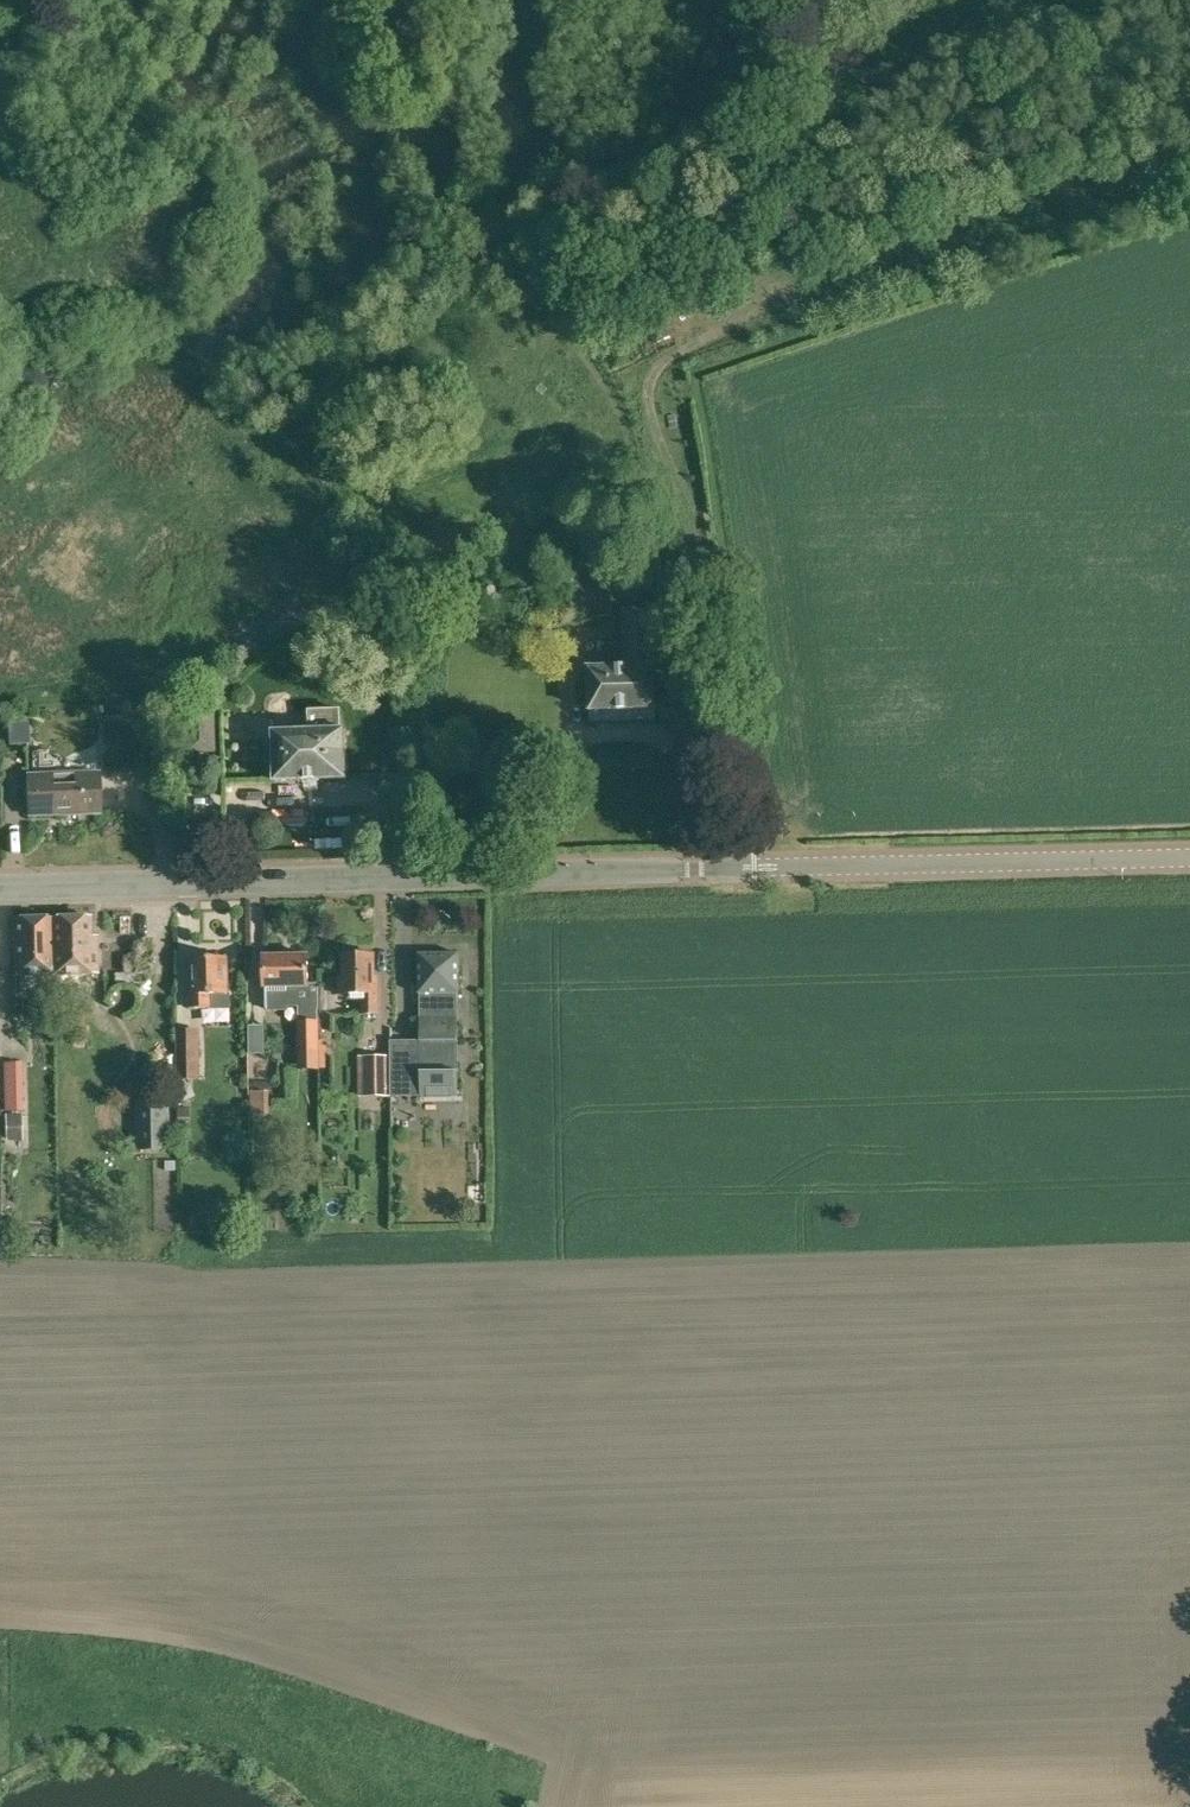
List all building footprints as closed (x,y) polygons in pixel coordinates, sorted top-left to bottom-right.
[(588,667),(589,711),(655,709),(654,665),(652,607),(621,608),(623,666),(588,667)] [(186,707),(187,752),(218,751),(216,706),(186,707)] [(274,732),(276,781),(346,778),(344,730),(342,730),(342,708),(307,709),(309,731),(274,732)] [(28,744),(28,722),(9,723),(9,744),(28,744)] [(27,775),(28,816),(100,814),(99,773),(27,775)] [(61,973),(62,988),(81,988),(81,972),(97,972),(96,944),(91,944),(90,916),(51,917),(52,973),(61,973)] [(15,974),(52,973),(51,917),(13,919),(15,974)] [(391,1061),(391,1096),(458,1095),(458,994),(459,994),(459,952),(419,952),(419,993),(421,993),(421,1040),(391,1040),(391,1061)] [(362,999),(362,1014),(378,1013),(377,976),(373,976),(373,953),(344,953),(344,977),(340,977),(340,994),(349,993),(349,999),(362,999)] [(299,1006),(299,1051),(319,1051),(319,1011),(318,984),(308,983),(307,955),(264,955),(265,986),(267,987),(267,1010),(288,1010),(288,1006),(299,1006)] [(190,994),(191,1007),(212,1007),(230,1007),(230,994),(227,994),(226,956),(192,956),(193,994),(190,994)] [(327,984),(318,984),(319,1011),(327,1011),(327,984)] [(177,1027),(178,1078),(200,1078),(200,1066),(199,1027),(177,1027)] [(388,1080),(388,1056),(364,1057),(365,1069),(369,1069),(369,1080),(388,1080)] [(4,1062),(6,1111),(23,1110),(22,1061),(4,1062)] [(251,1090),(251,1113),(270,1113),(270,1090),(251,1090)] [(138,1149),(153,1150),(174,1150),(174,1125),(174,1100),(139,1100),(138,1149)] [(178,1108),(178,1118),(190,1117),(190,1108),(178,1108)] [(5,1114),(6,1140),(23,1140),(22,1113),(5,1114)] [(166,1161),(166,1170),(176,1170),(176,1161),(166,1161)]
